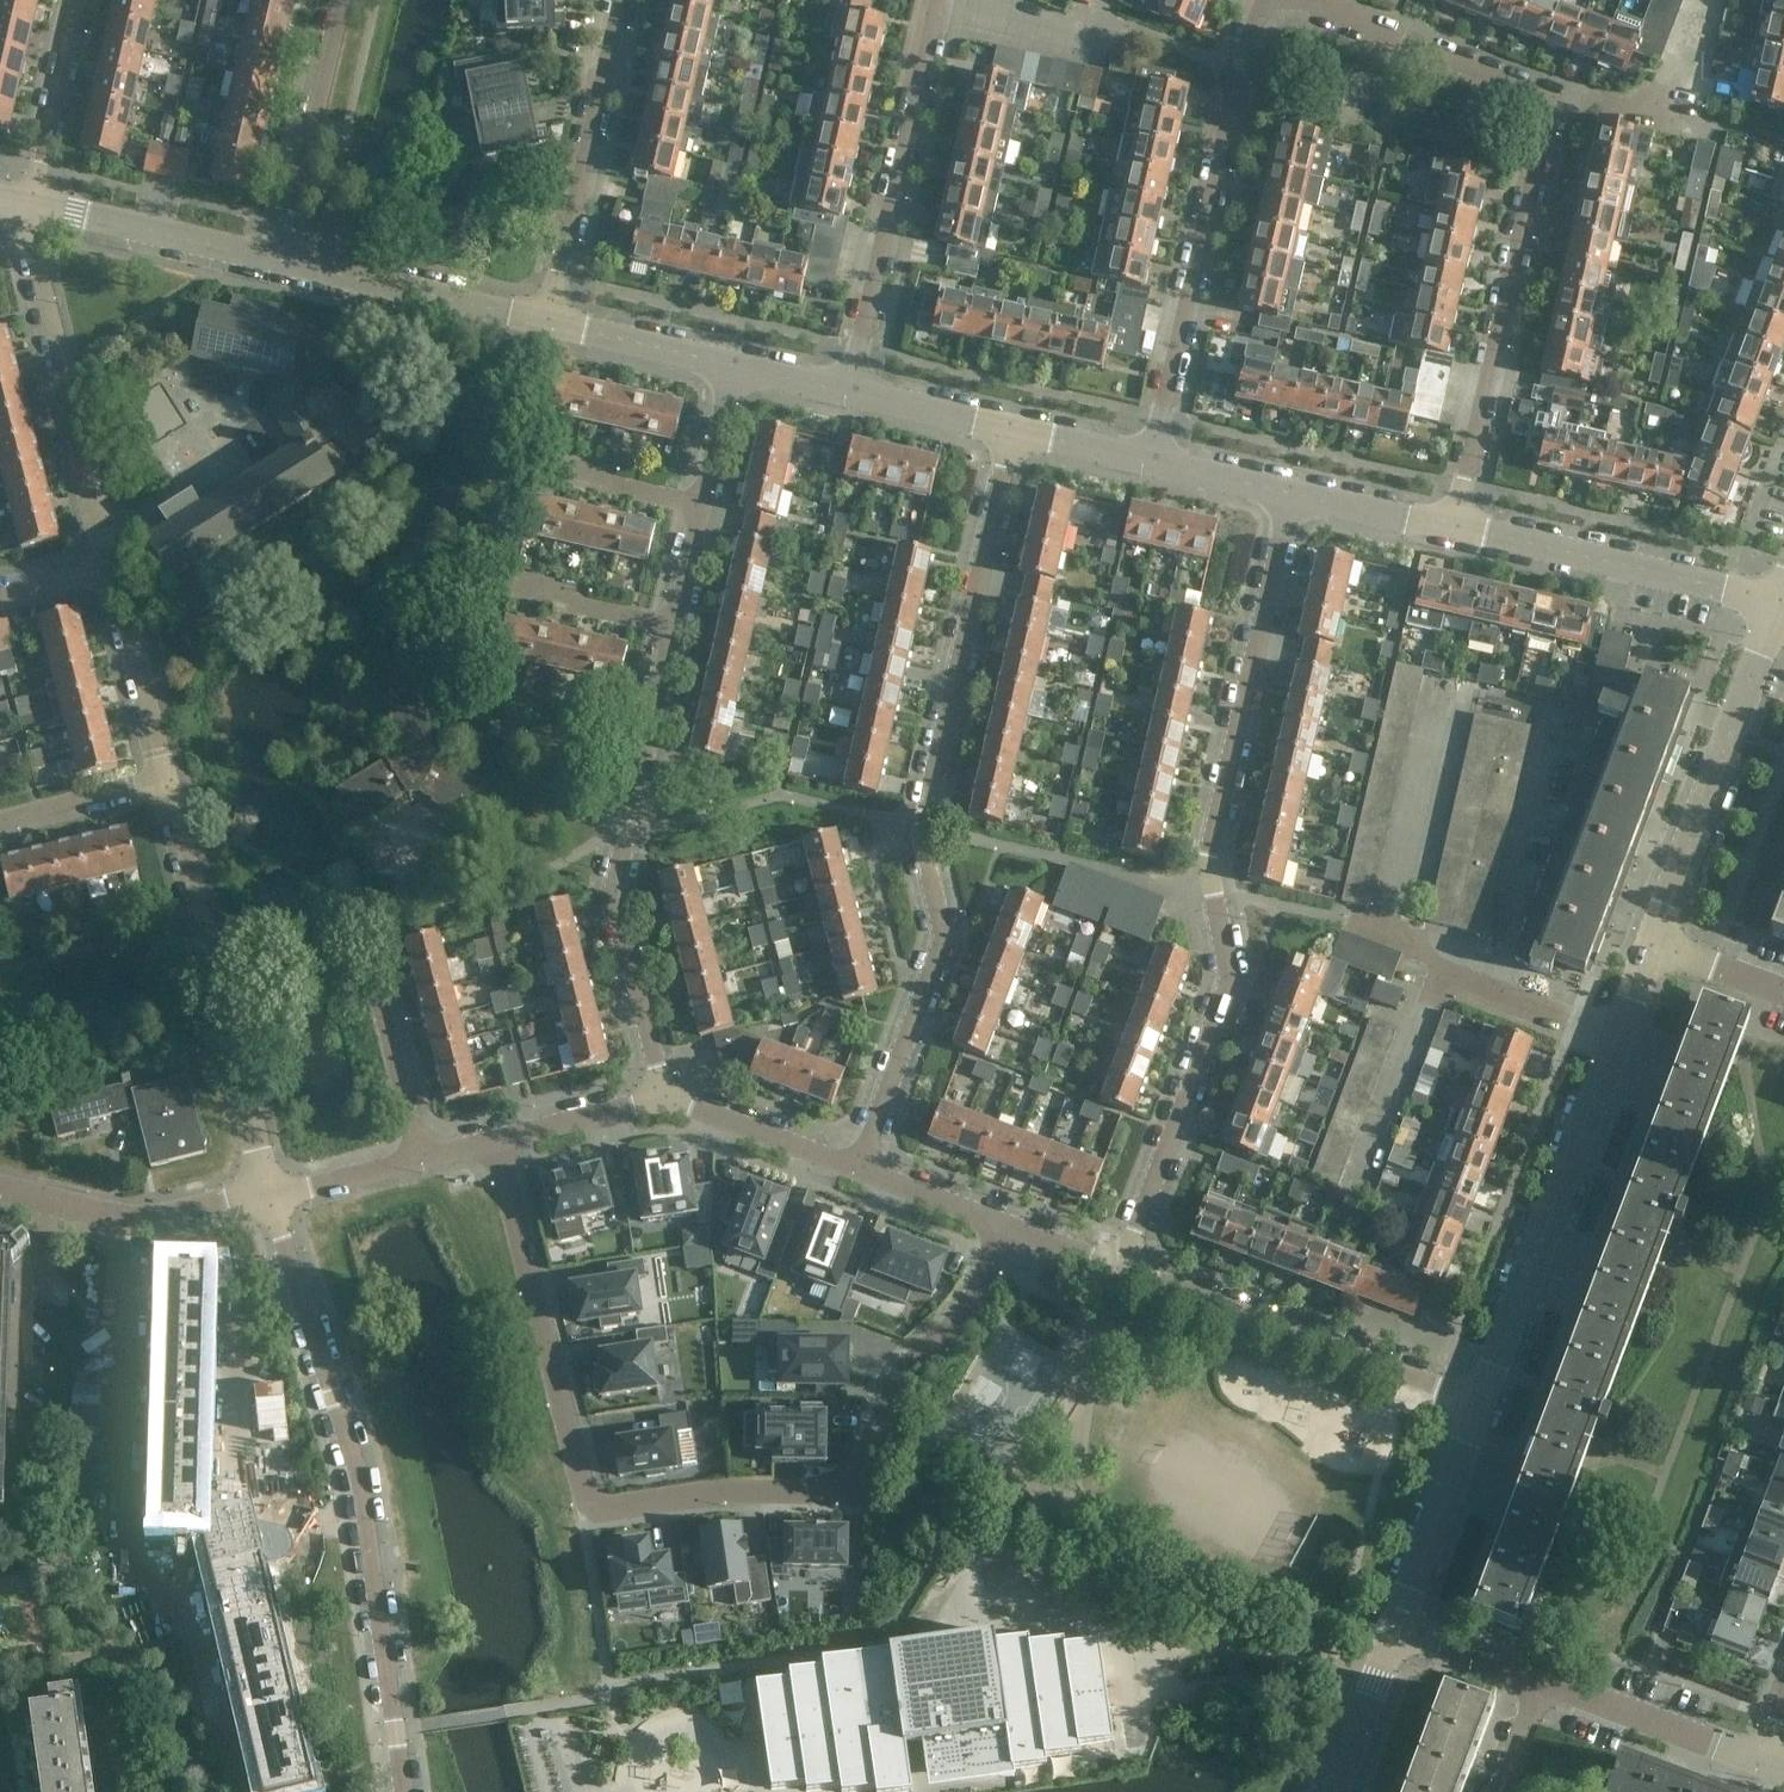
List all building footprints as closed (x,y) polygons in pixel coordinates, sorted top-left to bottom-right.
[(38,0),(0,0),(0,19),(32,26),(38,0)] [(156,0),(117,0),(113,16),(150,25),(156,0)] [(223,0),(208,0),(206,9),(220,12),(223,0)] [(293,1),(288,0),(254,0),(249,19),(287,28),(293,1)] [(550,0),(500,0),(502,30),(566,28),(565,12),(551,13),(550,0)] [(725,0),(675,0),(673,5),(721,15),(725,0)] [(837,11),(869,18),(873,4),(855,0),(834,0),(831,9),(837,11)] [(1206,2),(1200,0),(1167,0),(1161,17),(1176,23),(1175,24),(1180,26),(1180,25),(1196,30),(1206,2)] [(1437,1),(1464,11),(1468,0),(1438,0),(1437,1)] [(1499,0),(1468,0),(1464,11),(1491,21),(1499,0)] [(1530,0),(1499,0),(1491,21),(1518,32),(1530,0)] [(1558,8),(1555,6),(1557,0),(1530,0),(1518,32),(1545,42),(1558,8)] [(1685,0),(1652,0),(1652,1),(1680,12),(1685,0)] [(1758,17),(1783,22),(1783,0),(1762,0),(1758,17)] [(1675,25),(1680,12),(1652,1),(1647,14),(1675,25)] [(715,43),(721,15),(673,5),(667,32),(715,43)] [(1571,53),(1585,18),(1558,8),(1545,42),(1571,53)] [(216,29),(220,12),(206,9),(202,26),(216,29)] [(1737,12),(1727,9),(1723,23),(1734,26),(1737,12)] [(884,22),(869,18),(837,11),(831,40),(842,43),(878,51),(884,22)] [(759,13),(757,24),(773,27),(775,16),(759,13)] [(1670,38),(1675,25),(1647,14),(1643,24),(1642,27),(1670,38)] [(144,52),(150,25),(113,16),(107,43),(144,52)] [(1758,17),(1752,44),(1783,52),(1783,22),(1758,17)] [(1598,63),(1612,29),(1585,18),(1571,53),(1598,63)] [(32,26),(0,19),(0,47),(26,53),(32,26)] [(281,53),(287,28),(249,19),(243,45),(281,53)] [(1612,29),(1598,63),(1625,74),(1633,53),(1632,53),(1637,39),(1642,27),(1643,24),(1631,19),(1626,34),(1612,29)] [(193,35),(195,25),(181,22),(179,31),(193,35)] [(214,38),(216,29),(202,26),(200,35),(214,38)] [(1665,51),(1670,38),(1642,27),(1637,39),(1665,51)] [(191,44),(193,35),(179,31),(177,41),(191,44)] [(708,72),(715,43),(667,32),(661,61),(708,72)] [(212,47),(214,38),(200,35),(198,44),(212,47)] [(766,55),(770,40),(757,37),(754,52),(766,55)] [(527,49),(525,38),(495,44),(498,55),(527,49)] [(1660,64),(1665,51),(1637,39),(1632,53),(1633,53),(1660,64)] [(776,41),(773,56),(785,59),(788,44),(776,41)] [(138,78),(144,52),(107,43),(101,70),(138,78)] [(872,79),(878,51),(842,43),(836,70),(872,79)] [(1752,44),(1746,72),(1759,75),(1783,81),(1783,52),(1752,44)] [(274,81),(281,53),(243,45),(237,73),(274,81)] [(26,53),(0,47),(0,75),(20,80),(26,53)] [(1006,80),(1012,51),(998,48),(992,74),(997,75),(997,78),(1006,80)] [(1020,83),(1026,54),(1012,51),(1006,80),(1012,81),(1020,83)] [(1727,53),(1717,51),(1713,65),(1724,68),(1727,53)] [(763,69),(766,55),(754,52),(751,67),(763,69)] [(1113,52),(1109,72),(1127,76),(1131,56),(1113,52)] [(1034,86),(1041,57),(1026,54),(1020,83),(1034,86)] [(782,74),(785,59),(773,56),(769,71),(782,74)] [(1047,89),(1054,60),(1041,57),(1034,86),(1047,89)] [(471,83),(477,111),(526,101),(520,71),(510,73),(508,59),(499,60),(459,68),(462,85),(471,83)] [(1062,92),(1068,64),(1054,60),(1047,89),(1062,92)] [(702,100),(708,72),(661,61),(654,89),(691,97),(702,100)] [(1081,67),(1068,64),(1062,92),(1074,95),(1081,67)] [(1095,100),(1102,71),(1087,68),(1081,97),(1095,100)] [(1129,108),(1130,108),(1144,111),(1180,120),(1187,91),(1173,87),(1173,86),(1176,77),(1138,68),(1129,108)] [(132,105),(138,78),(101,70),(95,97),(132,105)] [(865,107),(872,79),(836,70),(829,99),(865,107)] [(1006,109),(1012,81),(1006,80),(997,78),(997,75),(992,74),(992,75),(976,72),(970,101),(1006,109)] [(268,108),(274,81),(237,73),(231,100),(268,108)] [(20,80),(0,75),(0,103),(14,106),(20,80)] [(181,88),(183,79),(169,75),(167,85),(181,88)] [(1759,75),(1758,76),(1759,77),(1756,91),(1710,81),(1707,94),(1750,104),(1750,105),(1755,106),(1755,105),(1768,108),(1768,109),(1774,110),(1774,109),(1783,111),(1783,81),(1759,75)] [(745,93),(741,108),(754,110),(760,83),(739,79),(736,91),(745,93)] [(204,84),(190,80),(188,90),(202,93),(204,84)] [(179,97),(181,88),(167,85),(165,94),(179,97)] [(684,124),(691,97),(654,89),(648,116),(684,124)] [(199,102),(202,93),(188,90),(186,99),(199,102)] [(126,132),(132,105),(95,97),(89,123),(126,132)] [(763,97),(760,112),(773,115),(776,100),(763,97)] [(1093,112),(1095,100),(1081,97),(1078,109),(1093,112)] [(859,134),(865,107),(829,99),(823,126),(859,134)] [(262,135),(268,108),(231,100),(225,126),(262,135)] [(532,130),(526,101),(477,111),(485,155),(549,143),(546,127),(532,130)] [(1016,111),(1006,109),(970,101),(963,128),(1009,139),(1016,111)] [(14,106),(0,103),(0,132),(8,134),(14,106)] [(750,125),(754,110),(741,108),(738,123),(750,125)] [(1174,147),(1180,120),(1144,111),(1130,108),(1124,136),(1174,147)] [(769,130),(773,115),(760,112),(756,127),(769,130)] [(698,128),(684,124),(648,116),(641,145),(678,153),(683,154),(686,142),(692,139),(696,139),(698,128)] [(1601,122),(1594,151),(1630,159),(1634,143),(1649,147),(1652,134),(1640,131),(1640,130),(1634,128),(1634,129),(1621,126),(1621,125),(1615,124),(1615,125),(1601,122)] [(119,159),(126,132),(89,123),(82,151),(119,159)] [(162,125),(159,139),(169,141),(172,128),(162,125)] [(256,162),(262,135),(225,126),(219,153),(256,162)] [(552,142),(550,142),(551,153),(561,152),(564,126),(551,127),(552,142)] [(853,163),(859,134),(823,126),(817,154),(816,155),(853,163)] [(1003,168),(1009,139),(963,128),(957,157),(1003,168)] [(188,131),(179,129),(175,143),(185,145),(188,131)] [(1278,140),(1272,168),(1309,176),(1324,180),(1333,139),(1291,129),(1288,142),(1278,140)] [(1062,151),(1065,136),(1052,133),(1049,148),(1062,151)] [(1168,175),(1174,147),(1124,136),(1117,164),(1168,175)] [(1084,141),(1071,138),(1068,152),(1080,155),(1084,141)] [(1714,148),(1697,144),(1691,172),(1708,175),(1714,148)] [(161,175),(167,149),(151,145),(149,154),(146,166),(145,171),(161,175)] [(672,181),(678,153),(641,145),(635,172),(650,176),(647,190),(676,197),(680,183),(672,181)] [(1377,163),(1381,149),(1370,147),(1367,161),(1377,163)] [(1058,166),(1062,151),(1049,148),(1046,163),(1058,166)] [(741,167),(744,152),(732,149),(729,164),(741,167)] [(1744,154),(1721,149),(1714,177),(1730,183),(1735,164),(1742,166),(1744,154)] [(184,180),(184,179),(187,165),(190,155),(174,151),(168,176),(184,180)] [(846,190),(853,163),(816,155),(817,154),(802,151),(795,179),(810,182),(846,190)] [(1395,167),(1398,153),(1388,151),(1384,165),(1395,167)] [(1644,163),(1630,160),(1630,159),(1594,151),(1587,179),(1637,190),(1644,163)] [(146,166),(149,154),(142,152),(139,164),(146,166)] [(1077,170),(1080,155),(1068,152),(1064,168),(1077,170)] [(250,189),(256,162),(219,153),(212,181),(250,189)] [(763,156),(751,153),(747,168),(760,171),(763,156)] [(997,195),(1003,168),(957,157),(950,185),(997,195)] [(1425,203),(1440,207),(1477,215),(1483,187),(1470,184),(1473,171),(1434,162),(1425,203)] [(735,195),(741,167),(729,164),(722,192),(735,195)] [(1161,203),(1168,175),(1117,164),(1114,178),(1128,181),(1125,195),(1161,203)] [(193,181),(197,167),(187,165),(184,179),(193,181)] [(1302,205),(1309,176),(1272,168),(1266,196),(1302,205)] [(1637,190),(1587,179),(1581,206),(1618,214),(1631,217),(1637,190)] [(840,217),(846,190),(810,182),(804,209),(796,208),(793,222),(798,223),(816,227),(820,212),(840,217)] [(692,185),(680,183),(676,197),(647,190),(644,203),(673,210),(676,197),(689,200),(692,185)] [(990,223),(997,195),(950,185),(944,212),(990,223)] [(1693,188),(1690,201),(1701,204),(1704,190),(1693,188)] [(1049,207),(1052,192),(1039,190),(1036,204),(1049,207)] [(1721,194),(1711,192),(1708,205),(1718,208),(1721,194)] [(1058,194),(1055,208),(1068,211),(1071,197),(1058,194)] [(1155,231),(1161,203),(1125,195),(1118,223),(1155,231)] [(1296,233),(1302,205),(1266,196),(1259,225),(1296,233)] [(730,213),(733,200),(719,197),(716,210),(730,213)] [(746,217),(749,204),(733,200),(730,213),(746,217)] [(1698,217),(1701,204),(1690,201),(1687,215),(1698,217)] [(1365,219),(1368,205),(1357,203),(1354,217),(1365,219)] [(1045,222),(1049,207),(1036,204),(1033,219),(1045,222)] [(1715,221),(1718,208),(1708,205),(1704,219),(1715,221)] [(1632,217),(1631,217),(1618,214),(1581,206),(1575,234),(1611,242),(1625,245),(1632,217)] [(1385,209),(1375,207),(1372,221),(1382,223),(1385,209)] [(1470,243),(1477,215),(1440,207),(1434,235),(1470,243)] [(1064,226),(1067,211),(1068,211),(1055,208),(1051,223),(1064,226)] [(846,233),(849,219),(840,217),(820,212),(816,227),(846,233)] [(984,251),(990,223),(944,212),(937,241),(949,244),(946,257),(979,265),(982,251),(984,251)] [(1361,233),(1365,219),(1354,217),(1351,231),(1361,233)] [(1379,237),(1382,223),(1372,221),(1368,235),(1379,237)] [(798,223),(795,239),(813,243),(813,240),(816,227),(798,223)] [(1149,259),(1155,231),(1118,223),(1112,251),(1149,259)] [(660,269),(668,232),(667,231),(666,232),(640,226),(640,225),(639,225),(638,227),(639,227),(631,260),(630,262),(632,263),(633,262),(659,268),(659,269),(660,269)] [(688,276),(696,238),(698,228),(686,225),(683,236),(669,232),(668,232),(660,269),(661,270),(661,269),(687,275),(687,276),(688,276)] [(1310,237),(1296,233),(1259,225),(1253,253),(1289,261),(1303,264),(1310,237)] [(843,246),(846,233),(816,227),(813,240),(843,246)] [(1605,270),(1611,242),(1575,234),(1568,262),(1605,270)] [(1464,271),(1470,243),(1434,235),(1428,263),(1464,271)] [(716,282),(723,244),(722,244),(722,245),(697,239),(697,238),(696,238),(688,276),(689,276),(689,275),(715,281),(715,282),(716,282)] [(1776,260),(1783,263),(1783,239),(1776,260)] [(840,261),(843,246),(813,240),(810,254),(840,261)] [(771,295),(779,258),(779,257),(781,249),(754,242),(752,251),(743,289),(744,289),(745,288),(771,294),(770,295),(771,295)] [(1688,259),(1691,245),(1680,243),(1677,257),(1688,259)] [(743,289),(752,251),(751,250),(751,251),(724,245),(723,244),(716,282),(717,282),(743,288),(742,288),(743,289)] [(1709,249),(1698,247),(1695,261),(1705,263),(1709,249)] [(1142,287),(1149,259),(1112,251),(1098,248),(1091,276),(1121,283),(1118,295),(1148,302),(1151,289),(1142,287)] [(994,254),(984,251),(982,251),(979,265),(990,268),(994,254)] [(1283,289),(1289,261),(1253,253),(1246,281),(1283,289)] [(836,275),(840,261),(810,254),(808,264),(807,269),(836,275)] [(804,283),(807,269),(808,264),(807,263),(807,264),(780,258),(780,257),(779,257),(779,258),(771,295),(772,295),(773,294),(799,301),(800,301),(801,300),(800,299),(804,283)] [(975,279),(979,265),(946,257),(946,259),(949,259),(946,272),(975,279)] [(1684,273),(1688,259),(1677,257),(1674,271),(1684,273)] [(1352,276),(1355,261),(1345,259),(1341,274),(1352,276)] [(1776,260),(1766,287),(1783,294),(1783,263),(1776,260)] [(1702,277),(1705,263),(1695,261),(1692,275),(1702,277)] [(1619,273),(1605,270),(1568,262),(1562,290),(1599,298),(1612,302),(1619,273)] [(1362,263),(1359,278),(1369,280),(1372,265),(1362,263)] [(1458,299),(1464,271),(1428,263),(1421,291),(1458,299)] [(1033,283),(1036,270),(1021,267),(1018,279),(1033,283)] [(833,289),(836,275),(807,269),(804,283),(817,285),(833,289)] [(1047,286),(1050,274),(1036,270),(1033,283),(1047,286)] [(1349,289),(1352,276),(1341,274),(1338,287),(1349,289)] [(1366,293),(1369,280),(1359,278),(1356,291),(1366,293)] [(1088,295),(1091,283),(1076,279),(1073,292),(1088,295)] [(1298,293),(1283,289),(1246,281),(1240,309),(1261,314),(1258,328),(1289,334),(1298,293)] [(1766,287),(1753,282),(1743,309),(1756,314),(1783,324),(1783,294),(1766,287)] [(962,338),(970,301),(972,292),(960,290),(958,299),(943,296),(943,295),(941,295),(925,292),(920,316),(936,320),(933,330),(933,332),(934,332),(935,332),(962,338)] [(1592,326),(1599,298),(1562,290),(1556,318),(1592,326)] [(1451,327),(1458,299),(1421,291),(1415,319),(1451,327)] [(1145,316),(1148,302),(1118,295),(1115,309),(1145,316)] [(148,544),(160,563),(172,582),(175,580),(198,616),(227,598),(204,562),(334,481),(331,476),(345,467),(340,460),(350,454),(356,458),(367,451),(376,418),(350,397),(321,436),(299,401),(304,379),(331,385),(340,345),(301,336),(302,331),(299,330),(299,331),(278,326),(279,325),(276,325),(279,309),(235,299),(231,314),(229,314),(229,315),(208,310),(208,309),(206,308),(194,360),(196,360),(196,359),(218,364),(218,365),(220,366),(220,365),(241,369),(241,370),(243,371),(243,370),(264,375),(264,376),(267,376),(267,375),(276,377),(269,406),(298,450),(200,512),(193,500),(165,518),(172,529),(148,544)] [(1675,315),(1678,301),(1667,299),(1664,313),(1675,315)] [(1018,350),(1026,314),(1029,303),(1019,300),(1017,305),(1000,301),(998,307),(990,344),(1018,350)] [(990,344),(998,307),(997,307),(997,308),(971,302),(971,301),(970,301),(962,338),(990,344)] [(1695,305),(1685,303),(1682,317),(1692,319),(1695,305)] [(1142,330),(1145,316),(1115,309),(1112,322),(1142,330)] [(1672,329),(1675,315),(1664,313),(1661,327),(1672,329)] [(1046,357),(1054,320),(1053,320),(1053,321),(1027,315),(1027,314),(1026,314),(1018,350),(1046,357)] [(1756,314),(1746,341),(1781,354),(1782,353),(1781,353),(1783,344),(1783,324),(1756,314)] [(1339,332),(1342,318),(1332,315),(1328,329),(1339,332)] [(1102,368),(1106,351),(1105,351),(1108,337),(1112,322),(1084,316),(1081,327),(1082,327),(1073,364),(1074,364),(1075,363),(1100,369),(1099,370),(1103,371),(1103,368),(1102,368)] [(1689,333),(1692,319),(1682,317),(1679,330),(1689,333)] [(1606,330),(1592,326),(1556,318),(1549,347),(1586,355),(1600,358),(1606,330)] [(1415,319),(1408,349),(1424,352),(1444,357),(1445,356),(1451,327),(1415,319)] [(1082,327),(1081,327),(1055,321),(1054,320),(1046,357),(1072,363),(1072,364),(1073,364),(1082,327)] [(1359,322),(1349,320),(1346,334),(1356,336),(1359,322)] [(1138,344),(1142,330),(1112,322),(1108,337),(1138,344)] [(1308,343),(1311,333),(1297,329),(1295,340),(1308,343)] [(12,356),(6,330),(0,331),(0,359),(12,356)] [(1323,346),(1325,336),(1311,333),(1308,343),(1323,346)] [(1677,336),(1675,345),(1687,348),(1689,339),(1677,336)] [(1135,358),(1138,344),(1108,337),(1105,351),(1106,351),(1135,358)] [(1781,355),(1781,354),(1746,341),(1736,368),(1771,381),(1780,354),(1781,355)] [(1364,356),(1366,346),(1353,343),(1351,353),(1364,356)] [(1379,359),(1381,349),(1366,346),(1364,356),(1379,359)] [(1583,369),(1586,355),(1549,347),(1543,374),(1564,379),(1561,393),(1585,398),(1592,400),(1598,373),(1583,369)] [(1264,407),(1273,370),(1272,370),(1257,367),(1261,352),(1248,349),(1245,362),(1243,362),(1242,366),(1243,367),(1235,401),(1237,402),(1238,401),(1264,406),(1263,407),(1264,407)] [(1451,372),(1454,358),(1445,356),(1444,357),(1424,352),(1421,365),(1451,372)] [(1662,371),(1665,357),(1655,354),(1651,369),(1662,371)] [(12,356),(0,359),(0,387),(19,382),(12,356)] [(1683,361),(1672,359),(1669,373),(1680,375),(1683,361)] [(1771,381),(1736,368),(1722,363),(1712,390),(1716,392),(1761,408),(1762,406),(1761,406),(1769,386),(1770,384),(1769,384),(1771,381)] [(1449,385),(1451,372),(1421,365),(1419,374),(1418,378),(1449,385)] [(1659,385),(1662,371),(1651,369),(1648,383),(1659,385)] [(1292,414),(1301,376),(1300,376),(1300,377),(1274,371),(1274,370),(1273,370),(1264,407),(1265,408),(1266,407),(1292,413),(1291,413),(1292,414)] [(1416,388),(1418,378),(1419,374),(1406,371),(1403,385),(1416,388)] [(1677,389),(1680,375),(1669,373),(1666,387),(1677,389)] [(584,419),(592,383),(578,380),(579,379),(574,378),(573,379),(562,376),(553,413),(555,414),(555,413),(584,419)] [(1320,420),(1329,383),(1328,382),(1327,383),(1302,377),(1301,376),(1292,414),(1293,414),(1294,413),(1319,419),(1319,420),(1320,420)] [(1446,397),(1449,385),(1418,378),(1416,388),(1415,390),(1446,397)] [(19,382),(0,387),(0,415),(26,409),(19,382)] [(614,426),(622,390),(612,388),(612,387),(607,386),(592,383),(584,419),(614,426)] [(1348,426),(1357,389),(1356,389),(1355,390),(1329,384),(1330,383),(1329,383),(1320,420),(1321,421),(1321,420),(1348,426),(1347,426),(1348,426)] [(1409,417),(1412,407),(1415,407),(1416,404),(1416,402),(1413,401),(1415,390),(1416,388),(1403,385),(1399,400),(1385,397),(1386,395),(1385,395),(1376,433),(1377,433),(1404,439),(1405,440),(1410,417),(1409,417)] [(1376,433),(1385,395),(1384,395),(1383,396),(1358,390),(1358,389),(1357,389),(1348,426),(1350,427),(1350,426),(1375,432),(1375,433),(1376,433)] [(644,433),(652,397),(638,393),(633,391),(633,392),(622,390),(614,426),(627,429),(644,433)] [(1443,411),(1446,397),(1415,390),(1413,401),(1416,402),(1416,404),(1443,411)] [(1575,440),(1561,436),(1567,409),(1582,412),(1585,398),(1561,393),(1556,391),(1550,418),(1544,417),(1537,419),(1534,432),(1539,437),(1535,453),(1541,455),(1538,470),(1540,470),(1566,476),(1567,476),(1575,440)] [(1751,434),(1761,408),(1716,392),(1706,418),(1752,435),(1752,434),(1751,434)] [(1611,408),(1614,397),(1600,394),(1597,404),(1611,408)] [(667,400),(652,397),(644,433),(673,439),(673,440),(674,441),(683,403),(672,401),(672,400),(667,399),(667,400)] [(1625,411),(1628,400),(1614,397),(1611,408),(1625,411)] [(1520,400),(1517,414),(1531,417),(1534,403),(1520,400)] [(1443,411),(1416,404),(1415,407),(1412,407),(1409,417),(1410,417),(1440,424),(1443,411)] [(1667,423),(1671,413),(1657,407),(1653,417),(1667,423)] [(26,409),(0,415),(0,443),(32,435),(26,409)] [(1684,418),(1671,413),(1667,423),(1681,428),(1684,418)] [(1746,462),(1749,459),(1751,455),(1750,450),(1748,445),(1748,444),(1749,441),(1746,440),(1748,436),(1749,436),(1750,435),(1751,436),(1752,435),(1706,418),(1702,417),(1692,444),(1689,459),(1687,458),(1686,465),(1687,465),(1682,487),(1680,498),(1689,501),(1689,502),(1693,504),(1694,509),(1697,512),(1702,514),(1707,513),(1711,511),(1715,512),(1718,503),(1725,506),(1735,480),(1736,480),(1736,479),(1735,479),(1739,468),(1740,469),(1741,467),(1740,467),(1741,463),(1746,462)] [(614,426),(610,443),(623,446),(627,429),(614,426)] [(761,426),(754,455),(789,463),(796,434),(761,426)] [(1595,483),(1603,446),(1605,435),(1577,429),(1575,440),(1567,476),(1568,477),(1568,476),(1594,482),(1595,483)] [(32,435),(0,443),(0,464),(2,471),(39,461),(32,435)] [(873,486),(882,449),(853,442),(845,479),(873,486)] [(1622,489),(1631,452),(1603,446),(1595,483),(1596,483),(1596,482),(1621,488),(1621,489),(1622,489)] [(901,492),(910,455),(882,449),(873,486),(901,492)] [(1650,496),(1659,459),(1631,452),(1622,489),(1624,489),(1649,495),(1650,496)] [(783,490),(789,463),(754,455),(748,482),(783,490)] [(930,499),(939,461),(910,455),(901,492),(930,499)] [(830,472),(839,474),(842,460),(833,458),(830,472)] [(1687,465),(1686,465),(1659,459),(1650,496),(1651,496),(1651,495),(1677,501),(1677,502),(1679,502),(1680,498),(1682,487),(1687,465)] [(46,488),(39,461),(2,471),(8,497),(46,488)] [(833,502),(839,474),(830,472),(823,500),(833,502)] [(777,519),(783,490),(748,482),(741,511),(748,513),(776,519),(777,519)] [(52,514),(46,488),(8,497),(15,524),(52,514)] [(1040,489),(1033,518),(1068,526),(1075,497),(1040,489)] [(557,540),(565,503),(551,500),(546,498),(546,499),(534,497),(526,534),(527,534),(527,533),(557,540)] [(587,547),(595,510),(585,508),(585,507),(580,506),(580,507),(565,503),(557,540),(587,547)] [(1152,549),(1161,512),(1132,506),(1124,543),(1152,549)] [(617,554),(625,517),(611,514),(611,513),(606,512),(606,513),(595,510),(587,547),(617,554)] [(1180,556),(1189,519),(1161,512),(1152,549),(1180,556)] [(773,532),(776,519),(748,513),(745,526),(773,532)] [(59,541),(52,514),(15,524),(22,550),(59,541)] [(848,528),(850,521),(850,519),(837,516),(835,525),(841,526),(848,528)] [(639,520),(625,517),(617,554),(646,560),(645,561),(647,561),(655,524),(644,522),(644,521),(639,520)] [(1062,554),(1068,526),(1033,518),(1027,546),(1062,554)] [(1209,562),(1217,525),(1189,519),(1180,556),(1209,562)] [(879,525),(865,522),(863,531),(877,534),(879,525)] [(1108,536),(1118,538),(1121,524),(1111,522),(1108,536)] [(837,544),(841,526),(835,525),(830,543),(837,544)] [(770,545),(773,532),(745,526),(742,539),(770,545)] [(844,546),(846,536),(848,528),(841,526),(837,544),(844,546)] [(906,531),(893,528),(890,537),(904,541),(906,531)] [(773,546),(770,545),(742,539),(740,539),(734,566),(767,573),(773,546)] [(1055,583),(1062,554),(1027,546),(1020,575),(1027,576),(1055,583)] [(899,547),(893,574),(926,581),(932,554),(899,547)] [(1111,565),(1114,552),(1105,550),(1102,563),(1111,565)] [(1319,553),(1312,582),(1347,590),(1354,561),(1319,553)] [(522,554),(519,567),(528,569),(531,556),(522,554)] [(761,600),(767,573),(734,566),(728,593),(761,600)] [(1444,615),(1452,579),(1424,572),(1416,609),(1444,615)] [(824,586),(826,577),(812,574),(810,583),(824,586)] [(919,608),(926,581),(893,574),(887,601),(919,608)] [(612,576),(609,587),(624,591),(626,579),(612,576)] [(1052,595),(1055,583),(1027,576),(1025,589),(1052,595)] [(844,591),(844,590),(846,582),(832,579),(830,588),(844,591)] [(1120,590),(1127,591),(1129,582),(1116,579),(1113,588),(1120,590)] [(1472,622),(1481,585),(1452,579),(1444,615),(1472,622)] [(1341,617),(1347,590),(1312,582),(1306,609),(1341,617)] [(808,593),(821,596),(824,586),(810,583),(808,593)] [(1158,588),(1144,585),(1142,595),(1155,598),(1158,588)] [(1500,628),(1509,592),(1481,585),(1472,622),(1500,628)] [(1403,602),(1406,589),(1397,586),(1393,601),(1403,602)] [(842,600),(844,591),(830,588),(828,597),(842,600)] [(1116,608),(1120,590),(1113,588),(1109,606),(1116,608)] [(1049,609),(1052,595),(1025,589),(1021,603),(1049,609)] [(1123,609),(1125,598),(1127,591),(1120,590),(1116,608),(1123,609)] [(1172,591),(1170,601),(1184,604),(1186,595),(1172,591)] [(1528,635),(1537,598),(1509,592),(1500,628),(1528,635)] [(754,627),(761,600),(728,593),(721,619),(754,627)] [(1553,655),(1556,641),(1565,605),(1537,598),(1528,635),(1525,649),(1553,655)] [(913,635),(919,608),(887,601),(881,628),(913,635)] [(1049,609),(1021,603),(1019,602),(1013,629),(1046,637),(1052,609),(1049,609)] [(1593,611),(1565,605),(1556,641),(1584,648),(1588,634),(1593,611)] [(1334,646),(1341,617),(1306,609),(1299,638),(1307,640),(1334,646)] [(77,610),(40,620),(47,646),(83,637),(77,610)] [(1178,610),(1172,638),(1204,645),(1211,618),(1178,610)] [(810,612),(807,624),(815,626),(817,613),(810,612)] [(824,615),(821,627),(835,630),(838,618),(824,615)] [(1396,630),(1400,617),(1390,615),(1387,628),(1396,630)] [(529,661),(537,625),(524,622),(524,621),(519,620),(518,621),(507,618),(498,655),(500,655),(529,661)] [(748,654),(754,627),(721,619),(715,646),(748,654)] [(9,628),(7,621),(0,622),(0,654),(11,651),(14,650),(9,628)] [(559,668),(567,632),(557,629),(552,627),(552,628),(537,625),(529,661),(559,668)] [(811,640),(813,631),(800,628),(798,637),(811,640)] [(907,662),(913,635),(881,628),(875,654),(907,662)] [(1040,664),(1046,637),(1013,629),(1007,656),(1040,664)] [(589,675),(597,638),(583,635),(583,634),(578,633),(578,634),(567,632),(559,668),(589,675)] [(834,635),(820,632),(818,642),(832,645),(834,635)] [(1603,637),(1588,634),(1584,648),(1599,651),(1590,692),(1575,689),(1571,705),(1598,711),(1604,697),(1618,700),(1625,672),(1632,643),(1631,643),(1631,642),(1631,640),(1605,634),(1604,635),(1603,635),(1603,637)] [(90,664),(83,637),(47,646),(53,673),(90,664)] [(809,649),(811,640),(798,637),(795,646),(809,649)] [(1103,650),(1105,640),(1091,637),(1089,647),(1103,650)] [(612,642),(597,638),(589,675),(618,681),(618,682),(619,682),(628,645),(617,643),(617,642),(612,641),(612,642)] [(1198,672),(1204,645),(1172,638),(1166,664),(1198,672)] [(1330,660),(1334,646),(1307,640),(1303,653),(1330,660)] [(816,651),(817,651),(829,654),(832,645),(818,642),(816,651)] [(1112,642),(1110,651),(1124,655),(1126,645),(1112,642)] [(1390,659),(1393,645),(1384,643),(1380,657),(1390,659)] [(742,680),(748,654),(715,646),(709,673),(742,680)] [(1100,659),(1103,650),(1089,647),(1087,656),(1100,659)] [(11,651),(0,654),(0,658),(1,663),(13,660),(11,651)] [(1110,651),(1107,661),(1122,664),(1124,655),(1110,651)] [(1327,672),(1330,660),(1303,653),(1300,666),(1327,672)] [(1431,672),(1435,655),(1426,653),(1422,670),(1424,671),(1431,672)] [(901,689),(907,662),(875,654),(868,681),(901,689)] [(1446,657),(1435,655),(1431,672),(1442,674),(1446,657)] [(1033,690),(1040,664),(1007,656),(1000,683),(1033,690)] [(16,669),(13,660),(1,663),(4,672),(16,669)] [(97,689),(90,664),(53,673),(60,699),(97,689)] [(1192,698),(1198,672),(1166,664),(1160,691),(1192,698)] [(1421,684),(1424,671),(1422,670),(1396,664),(1393,678),(1421,684)] [(1488,685),(1492,668),(1481,665),(1477,683),(1488,685)] [(1331,673),(1327,672),(1300,666),(1298,666),(1291,693),(1324,701),(1331,673)] [(1502,670),(1492,668),(1488,685),(1498,687),(1502,670)] [(1689,695),(1625,672),(1618,700),(1604,697),(1598,711),(1597,715),(1604,717),(1592,750),(1591,749),(1586,763),(1587,763),(1577,789),(1571,802),(1572,803),(1562,829),(1561,829),(1556,843),(1557,843),(1547,869),(1542,882),(1542,883),(1538,894),(1533,908),(1532,908),(1527,922),(1528,922),(1514,960),(1515,960),(1515,959),(1529,967),(1529,968),(1550,976),(1555,962),(1585,973),(1585,972),(1587,972),(1592,957),(1591,956),(1591,955),(1590,954),(1590,955),(1586,952),(1598,937),(1600,932),(1602,932),(1607,918),(1606,917),(1606,915),(1605,915),(1605,916),(1601,913),(1613,896),(1614,893),(1617,893),(1622,877),(1621,876),(1619,875),(1616,873),(1627,857),(1628,857),(1629,852),(1632,852),(1637,837),(1636,836),(1636,835),(1635,835),(1631,832),(1642,817),(1643,817),(1645,813),(1646,812),(1652,798),(1651,797),(1651,796),(1650,795),(1649,795),(1646,793),(1658,777),(1659,773),(1661,773),(1667,758),(1665,757),(1666,756),(1664,755),(1664,756),(1661,753),(1672,738),(1674,734),(1676,734),(1681,719),(1680,718),(1680,717),(1679,716),(1679,717),(1675,714),(1685,704),(1689,695)] [(736,707),(742,680),(709,673),(703,700),(736,707)] [(1418,699),(1421,684),(1393,678),(1390,692),(1418,699)] [(1543,698),(1547,681),(1537,678),(1533,696),(1543,698)] [(799,694),(801,684),(787,681),(785,690),(799,694)] [(895,715),(901,689),(868,681),(862,708),(895,715)] [(1556,683),(1547,681),(1543,698),(1552,700),(1556,683)] [(339,792),(357,822),(358,823),(359,822),(359,821),(370,814),(370,815),(372,814),(371,813),(390,802),(391,803),(392,802),(392,801),(407,791),(408,793),(418,793),(419,791),(435,799),(434,801),(436,801),(436,800),(452,808),(451,809),(453,810),(453,809),(469,817),(468,818),(470,819),(488,787),(436,760),(437,758),(432,749),(429,749),(429,732),(430,732),(430,730),(429,730),(428,713),(428,712),(430,712),(429,711),(428,711),(428,693),(429,693),(429,692),(428,692),(427,682),(391,683),(391,692),(390,692),(390,694),(392,694),(392,712),(391,712),(391,713),(392,713),(393,731),(392,731),(392,732),(393,732),(394,750),(392,750),(387,759),(388,761),(339,792)] [(1027,717),(1033,690),(1000,683),(994,710),(1027,717)] [(821,689),(808,686),(806,695),(819,698),(821,689)] [(1571,705),(1575,689),(1561,686),(1557,702),(1571,705)] [(103,716),(97,689),(60,699),(67,725),(103,716)] [(783,700),(788,701),(797,703),(799,694),(785,690),(783,700)] [(1079,691),(1077,700),(1090,703),(1092,694),(1079,691)] [(1186,725),(1192,698),(1160,691),(1154,718),(1186,725)] [(1414,713),(1418,699),(1390,692),(1386,706),(1414,713)] [(1318,727),(1324,701),(1291,693),(1285,720),(1318,727)] [(817,708),(819,698),(806,695),(804,705),(817,708)] [(1114,699),(1100,696),(1097,705),(1112,708),(1114,699)] [(27,698),(15,701),(17,710),(30,707),(27,698)] [(730,734),(736,707),(703,700),(697,726),(730,734)] [(1075,710),(1088,713),(1090,703),(1077,700),(1075,710)] [(1377,713),(1380,703),(1366,700),(1364,710),(1377,713)] [(602,701),(600,712),(611,715),(614,703),(602,701)] [(8,703),(0,705),(0,714),(10,712),(8,703)] [(1109,718),(1112,708),(1097,705),(1095,714),(1109,718)] [(1411,727),(1414,713),(1386,706),(1383,720),(1411,727)] [(32,716),(30,707),(17,710),(19,719),(32,716)] [(889,742),(895,715),(862,708),(856,735),(889,742)] [(1021,744),(1027,717),(994,710),(988,737),(1021,744)] [(1375,722),(1377,713),(1364,710),(1362,719),(1375,722)] [(10,712),(0,714),(0,724),(12,721),(10,712)] [(1505,721),(1475,714),(1472,727),(1502,734),(1505,721)] [(110,742),(103,716),(67,725),(73,751),(110,742)] [(1180,752),(1186,725),(1154,718),(1148,744),(1180,752)] [(1312,754),(1318,727),(1285,720),(1279,747),(1312,754)] [(1408,741),(1411,727),(1383,720),(1380,734),(1408,741)] [(1531,727),(1505,721),(1502,734),(1528,740),(1531,727)] [(724,761),(730,734),(697,726),(691,754),(724,761)] [(1499,747),(1502,734),(1472,727),(1469,740),(1499,747)] [(1092,732),(1087,749),(1101,753),(1105,735),(1092,732)] [(1405,755),(1408,741),(1380,734),(1377,748),(1405,755)] [(1525,754),(1528,740),(1502,734),(1499,747),(1525,754)] [(786,747),(788,738),(775,735),(773,744),(786,747)] [(883,769),(889,742),(856,735),(850,761),(883,769)] [(1015,771),(1021,744),(988,737),(982,763),(1015,771)] [(809,742),(796,739),(794,749),(807,752),(809,742)] [(1495,761),(1499,747),(1469,740),(1466,755),(1495,761)] [(117,769),(110,742),(73,751),(80,778),(117,769)] [(1174,779),(1180,752),(1148,744),(1141,771),(1174,779)] [(1067,745),(1064,754),(1078,757),(1080,748),(1067,745)] [(1306,781),(1312,754),(1279,747),(1273,773),(1306,781)] [(1522,767),(1525,754),(1499,747),(1495,761),(1522,767)] [(1402,769),(1405,755),(1377,748),(1374,762),(1402,769)] [(805,761),(807,752),(794,749),(791,758),(805,761)] [(1099,762),(1101,753),(1087,749),(1085,759),(1099,762)] [(41,750),(28,754),(30,763),(43,760),(41,750)] [(1062,763),(1076,766),(1078,757),(1064,754),(1062,763)] [(1365,766),(1367,757),(1354,754),(1352,763),(1365,766)] [(24,764),(21,755),(9,758),(11,767),(24,764)] [(1492,775),(1495,761),(1466,755),(1463,769),(1492,775)] [(1097,771),(1099,762),(1085,759),(1083,768),(1097,771)] [(45,769),(43,760),(30,763),(32,772),(45,769)] [(877,796),(883,769),(850,761),(844,789),(877,796)] [(1519,781),(1522,767),(1495,761),(1492,775),(1519,781)] [(1398,783),(1402,769),(1374,762),(1370,776),(1398,783)] [(1009,797),(1015,771),(982,763),(976,790),(1009,797)] [(1363,775),(1365,766),(1352,763),(1350,772),(1363,775)] [(26,773),(24,764),(11,767),(13,777),(26,773)] [(1489,789),(1492,775),(1463,769),(1459,782),(1489,789)] [(1168,805),(1174,779),(1141,771),(1135,798),(1168,805)] [(1300,808),(1306,781),(1273,773),(1267,800),(1300,808)] [(1515,795),(1519,781),(1492,775),(1489,789),(1515,795)] [(1395,797),(1398,783),(1370,776),(1367,790),(1395,797)] [(1486,802),(1489,789),(1459,782),(1456,796),(1486,802)] [(1512,808),(1515,795),(1489,789),(1486,802),(1512,808)] [(1002,825),(1009,797),(976,790),(970,817),(1002,825)] [(1392,811),(1395,797),(1367,790),(1364,804),(1392,811)] [(1482,816),(1486,802),(1456,796),(1453,810),(1482,816)] [(1066,810),(1068,801),(1054,798),(1052,807),(1066,810)] [(1162,832),(1168,805),(1135,798),(1129,825),(1162,832)] [(1294,834),(1300,808),(1267,800),(1261,827),(1294,834)] [(1509,822),(1512,808),(1486,802),(1482,816),(1509,822)] [(1075,803),(1073,812),(1087,815),(1089,806),(1075,803)] [(1389,825),(1392,811),(1364,804),(1361,819),(1389,825)] [(1064,820),(1066,810),(1052,807),(1050,817),(1064,820)] [(1353,819),(1355,810),(1342,807),(1340,816),(1353,819)] [(1479,831),(1482,816),(1453,810),(1450,824),(1479,831)] [(1085,824),(1087,816),(1087,815),(1073,812),(1071,821),(1085,824)] [(1351,829),(1353,819),(1340,816),(1338,826),(1351,829)] [(1506,838),(1509,822),(1482,816),(1479,831),(1506,838)] [(1386,839),(1389,825),(1361,819),(1358,833),(1386,839)] [(1476,845),(1479,831),(1450,824),(1447,838),(1476,845)] [(1155,860),(1162,832),(1129,825),(1123,852),(1155,860)] [(118,833),(102,837),(112,876),(138,869),(127,827),(118,829),(118,833)] [(1288,861),(1294,834),(1261,827),(1255,854),(1288,861)] [(1503,852),(1506,838),(1479,831),(1476,845),(1503,852)] [(804,840),(811,868),(843,860),(836,832),(804,840)] [(1382,853),(1386,839),(1358,833),(1354,847),(1382,853)] [(112,876),(102,837),(87,841),(84,837),(76,839),(86,882),(112,876)] [(1472,858),(1476,845),(1447,838),(1444,851),(1472,858)] [(86,882),(76,839),(68,841),(67,845),(51,849),(61,888),(86,882)] [(1500,865),(1503,852),(1476,845),(1472,858),(1500,865)] [(1379,867),(1382,853),(1354,847),(1351,861),(1379,867)] [(61,888),(51,849),(36,853),(33,850),(25,852),(36,895),(61,888)] [(1469,872),(1472,858),(1444,851),(1441,865),(1469,872)] [(36,895),(25,852),(17,854),(16,858),(0,862),(10,901),(36,895)] [(1281,889),(1288,861),(1255,854),(1249,881),(1281,889)] [(1496,879),(1500,865),(1472,858),(1469,872),(1496,879)] [(849,886),(843,860),(811,868),(817,894),(849,886)] [(1341,873),(1343,864),(1330,861),(1327,870),(1341,873)] [(1376,881),(1379,867),(1351,861),(1348,875),(1376,881)] [(1466,887),(1469,872),(1441,865),(1437,880),(1466,887)] [(1055,906),(1098,922),(1112,882),(1110,881),(1109,882),(1099,878),(1099,877),(1096,876),(1096,877),(1085,873),(1085,872),(1083,871),(1083,872),(1072,868),(1072,867),(1070,866),(1055,906)] [(759,881),(772,878),(770,868),(756,872),(759,881)] [(660,877),(667,905),(699,896),(692,869),(660,877)] [(1339,882),(1341,873),(1327,870),(1325,879),(1339,882)] [(1493,893),(1496,879),(1469,872),(1466,887),(1493,893)] [(736,877),(738,886),(751,883),(749,873),(736,877)] [(1373,895),(1376,881),(1348,875),(1345,889),(1373,895)] [(774,887),(772,878),(759,881),(761,890),(774,887)] [(1463,900),(1466,887),(1437,880),(1434,893),(1449,897),(1463,900)] [(740,895),(754,892),(751,883),(738,886),(740,895)] [(856,913),(849,886),(817,894),(824,921),(856,913)] [(1121,886),(1113,907),(1106,926),(1149,941),(1163,901),(1161,900),(1160,901),(1150,897),(1150,896),(1147,895),(1147,896),(1136,892),(1137,891),(1134,890),(1134,891),(1123,887),(1124,886),(1121,886)] [(1490,906),(1493,893),(1466,887),(1463,900),(1477,903),(1490,906)] [(1370,909),(1373,895),(1345,889),(1342,903),(1370,909)] [(1033,929),(1042,907),(1043,902),(1012,891),(1002,917),(1033,929)] [(1442,926),(1449,897),(1434,893),(1428,922),(1442,926)] [(706,923),(699,896),(667,905),(674,931),(706,923)] [(1456,929),(1463,900),(1449,897),(1442,926),(1456,929)] [(1463,900),(1456,929),(1470,932),(1477,903),(1463,900)] [(567,901),(544,907),(535,909),(542,936),(574,928),(567,901)] [(1477,903),(1470,932),(1483,935),(1490,907),(1490,906),(1477,903)] [(1782,907),(1780,906),(1770,934),(1783,940),(1783,903),(1783,907),(1782,907)] [(1509,915),(1490,907),(1483,935),(1499,941),(1509,915)] [(863,940),(856,913),(824,921),(831,948),(863,940)] [(1024,954),(1033,929),(1002,917),(993,943),(1024,954)] [(772,934),(785,931),(783,921),(770,925),(772,934)] [(713,949),(706,923),(674,931),(680,957),(713,949)] [(749,930),(752,939),(765,936),(763,927),(749,930)] [(581,955),(574,928),(542,936),(549,963),(581,955)] [(788,940),(785,931),(772,934),(774,943),(788,940)] [(1346,965),(1356,938),(1341,932),(1331,959),(1346,965)] [(406,942),(413,969),(445,960),(439,934),(406,942)] [(508,935),(496,938),(495,938),(497,948),(511,944),(508,935)] [(1089,949),(1092,940),(1079,935),(1076,944),(1089,949)] [(754,948),(767,945),(765,936),(752,939),(754,948)] [(1361,971),(1371,943),(1356,938),(1346,965),(1361,971)] [(490,949),(488,940),(474,944),(477,953),(490,949)] [(870,966),(863,940),(831,948),(838,974),(870,966)] [(1014,980),(1024,954),(993,943),(983,968),(1014,980)] [(1099,943),(1095,952),(1109,956),(1112,948),(1099,943)] [(1361,971),(1376,976),(1386,949),(1371,943),(1361,971)] [(513,953),(511,944),(497,948),(500,957),(513,953)] [(1086,958),(1089,949),(1076,944),(1072,953),(1086,958)] [(1181,984),(1191,958),(1160,946),(1150,972),(1181,984)] [(493,959),(490,949),(477,953),(479,962),(493,959)] [(719,975),(713,949),(680,957),(687,984),(719,975)] [(1402,955),(1386,949),(1376,976),(1392,982),(1402,955)] [(1095,952),(1092,961),(1105,965),(1109,956),(1095,952)] [(588,981),(581,955),(549,963),(556,989),(588,981)] [(1294,955),(1284,982),(1318,994),(1328,967),(1294,955)] [(452,987),(445,960),(413,969),(419,995),(452,987)] [(876,993),(870,966),(838,974),(845,1002),(876,993)] [(1005,1006),(1014,980),(983,968),(973,994),(1005,1006)] [(1171,1010),(1181,984),(1150,972),(1140,998),(1171,1010)] [(726,1002),(719,975),(687,984),(694,1010),(726,1002)] [(783,978),(786,987),(799,984),(796,975),(783,978)] [(763,983),(765,992),(778,989),(776,980),(763,983)] [(595,1008),(588,981),(556,989),(563,1016),(595,1008)] [(1308,1021),(1318,994),(1284,982),(1274,1008),(1308,1021)] [(801,994),(799,984),(786,987),(788,997),(801,994)] [(1371,1001),(1377,1003),(1397,1010),(1401,998),(1403,993),(1377,984),(1371,1001)] [(1060,986),(1057,995),(1070,1000),(1073,991),(1060,986)] [(459,1014),(452,987),(419,995),(426,1022),(459,1014)] [(518,989),(509,991),(505,992),(508,1002),(521,999),(518,989)] [(781,998),(778,989),(765,992),(767,1002),(781,998)] [(508,1002),(505,992),(492,996),(494,1006),(508,1002)] [(1080,993),(1076,1003),(1090,1007),(1093,998),(1080,993)] [(995,1031),(1005,1006),(973,994),(964,1020),(995,1031)] [(1057,995),(1056,996),(1053,1004),(1067,1009),(1070,1000),(1057,995)] [(1162,1035),(1171,1010),(1140,998),(1131,1024),(1162,1035)] [(523,1008),(521,999),(508,1002),(510,1011),(523,1008)] [(1369,1006),(1364,1004),(1352,1000),(1349,1009),(1365,1016),(1369,1006)] [(510,1011),(508,1002),(494,1006),(496,1015),(510,1011)] [(733,1030),(726,1002),(694,1010),(701,1038),(715,1034),(733,1030)] [(1596,1412),(1667,1222),(1681,1227),(1686,1214),(1672,1208),(1744,1018),(1701,1002),(1610,1244),(1540,1427),(1476,1600),(1471,1614),(1514,1630),(1514,1629),(1528,1634),(1534,1621),(1519,1615),(1583,1446),(1591,1425),(1605,1431),(1610,1417),(1596,1412)] [(1086,1016),(1090,1007),(1076,1003),(1073,1012),(1086,1016)] [(832,1023),(837,1010),(828,1006),(823,1019),(832,1023)] [(601,1034),(595,1008),(563,1016),(569,1042),(601,1034)] [(1302,1036),(1308,1021),(1274,1008),(1264,1036),(1298,1049),(1307,1052),(1311,1040),(1302,1036)] [(841,1026),(846,1013),(837,1010),(832,1023),(841,1026)] [(1462,1018),(1444,1011),(1441,1021),(1458,1027),(1462,1018)] [(466,1041),(459,1014),(426,1022),(433,1049),(466,1041)] [(784,1027),(798,1023),(796,1014),(782,1017),(784,1027)] [(1371,1019),(1366,1032),(1393,1042),(1398,1028),(1371,1019)] [(985,1057),(995,1031),(964,1020),(954,1046),(985,1057)] [(1340,1033),(1356,1039),(1360,1029),(1343,1023),(1340,1033)] [(1152,1061),(1162,1035),(1131,1024),(1121,1049),(1152,1061)] [(1493,1044),(1488,1058),(1523,1071),(1533,1045),(1485,1026),(1480,1038),(1493,1044)] [(752,1072),(762,1043),(734,1032),(733,1030),(715,1034),(722,1061),(752,1072)] [(1388,1055),(1393,1042),(1366,1032),(1361,1045),(1388,1055)] [(608,1061),(601,1034),(569,1042),(576,1069),(608,1061)] [(1288,1075),(1298,1049),(1264,1036),(1254,1062),(1288,1075)] [(1041,1038),(1037,1047),(1050,1052),(1054,1043),(1041,1038)] [(1452,1045),(1434,1039),(1431,1048),(1448,1055),(1452,1045)] [(472,1067),(466,1041),(433,1049),(440,1075),(472,1067)] [(522,1045),(524,1054),(538,1050),(536,1041),(522,1045)] [(778,1087),(790,1053),(762,1043),(752,1072),(750,1076),(778,1087)] [(1060,1045),(1057,1054),(1070,1059),(1074,1050),(1060,1045)] [(1383,1068),(1388,1055),(1361,1045),(1356,1058),(1383,1068)] [(517,1056),(515,1047),(501,1050),(504,1059),(517,1056)] [(1047,1061),(1050,1052),(1037,1047),(1034,1056),(1047,1061)] [(1142,1087),(1152,1061),(1121,1049),(1112,1075),(1142,1087)] [(541,1060),(538,1050),(524,1054),(527,1063),(541,1060)] [(1330,1060),(1346,1066),(1350,1056),(1333,1050),(1330,1060)] [(806,1097),(818,1064),(790,1053),(778,1087),(806,1097)] [(1057,1054),(1054,1063),(1067,1068),(1070,1059),(1057,1054)] [(517,1056),(504,1059),(501,1060),(507,1086),(524,1082),(517,1056)] [(1378,1081),(1383,1068),(1356,1058),(1351,1071),(1378,1081)] [(1513,1098),(1523,1071),(1488,1058),(1478,1086),(1513,1098)] [(982,1079),(987,1065),(978,1062),(973,1075),(982,1079)] [(1278,1102),(1288,1075),(1254,1062),(1243,1089),(1278,1102)] [(844,1074),(818,1064),(806,1097),(832,1107),(844,1074)] [(991,1082),(996,1070),(996,1069),(987,1065),(982,1079),(991,1082)] [(1442,1072),(1424,1066),(1421,1075),(1438,1082),(1442,1072)] [(479,1094),(472,1067),(440,1075),(447,1102),(479,1094)] [(1373,1094),(1378,1081),(1351,1071),(1346,1084),(1373,1094)] [(1132,1113),(1142,1087),(1112,1075),(1102,1101),(1132,1113)] [(1039,1092),(1044,1079),(1035,1076),(1030,1089),(1039,1092)] [(1319,1086),(1336,1093),(1340,1083),(1323,1077),(1319,1086)] [(123,1083),(123,1085),(126,1095),(123,1095),(127,1112),(136,1109),(151,1168),(207,1154),(205,1148),(207,1141),(203,1137),(187,1078),(133,1092),(131,1081),(123,1083)] [(1048,1096),(1052,1083),(1053,1083),(1044,1079),(1039,1092),(1048,1096)] [(1368,1107),(1373,1094),(1346,1084),(1341,1097),(1368,1107)] [(89,1121),(127,1112),(123,1095),(126,1095),(123,1085),(50,1104),(58,1139),(91,1130),(89,1121)] [(1503,1124),(1513,1098),(1478,1086),(1468,1111),(1503,1124)] [(1268,1129),(1278,1102),(1243,1089),(1233,1116),(1268,1129)] [(1432,1099),(1414,1093),(1411,1102),(1428,1109),(1432,1099)] [(1363,1121),(1368,1107),(1341,1097),(1336,1110),(1363,1121)] [(1090,1119),(1095,1106),(1086,1103),(1081,1116),(1090,1119)] [(1309,1113),(1326,1120),(1330,1110),(1313,1104),(1309,1113)] [(956,1149),(968,1115),(941,1105),(928,1139),(956,1149)] [(1099,1122),(1103,1110),(1104,1109),(1095,1106),(1090,1119),(1099,1122)] [(1503,1124),(1468,1111),(1455,1107),(1445,1135),(1458,1140),(1492,1153),(1503,1124)] [(1358,1134),(1363,1121),(1336,1110),(1331,1124),(1358,1134)] [(983,1159),(995,1125),(968,1115),(956,1149),(983,1159)] [(1257,1156),(1268,1129),(1233,1116),(1223,1143),(1257,1156)] [(1422,1126),(1404,1119),(1401,1129),(1418,1136),(1422,1126)] [(1353,1147),(1358,1134),(1331,1124),(1326,1137),(1353,1147)] [(1009,1169),(1022,1135),(995,1125),(983,1159),(1009,1169)] [(1299,1140),(1316,1146),(1320,1136),(1303,1130),(1299,1140)] [(1036,1179),(1049,1145),(1022,1135),(1009,1169),(1036,1179)] [(1348,1160),(1353,1147),(1326,1137),(1321,1150),(1348,1160)] [(1482,1179),(1492,1153),(1458,1140),(1448,1166),(1482,1179)] [(1063,1189),(1076,1155),(1049,1145),(1036,1179),(1063,1189)] [(1412,1171),(1418,1155),(1395,1146),(1388,1163),(1412,1171)] [(1343,1173),(1348,1160),(1321,1150),(1316,1163),(1343,1173)] [(1244,1181),(1250,1164),(1224,1154),(1217,1171),(1244,1181)] [(692,1188),(687,1160),(670,1162),(669,1155),(632,1161),(641,1222),(695,1214),(697,1225),(710,1223),(711,1185),(692,1188)] [(1103,1165),(1076,1155),(1063,1189),(1091,1199),(1103,1165)] [(1292,1157),(1289,1167),(1305,1174),(1309,1164),(1292,1157)] [(1473,1205),(1482,1179),(1448,1166),(1437,1162),(1427,1188),(1429,1189),(1473,1205)] [(1338,1186),(1343,1173),(1316,1163),(1311,1176),(1338,1186)] [(1260,1168),(1250,1164),(1244,1181),(1254,1185),(1260,1168)] [(543,1181),(554,1225),(557,1225),(561,1241),(583,1236),(579,1219),(612,1211),(600,1166),(578,1172),(578,1171),(576,1172),(567,1175),(567,1174),(565,1175),(543,1181)] [(1402,1180),(1384,1174),(1381,1184),(1398,1190),(1402,1180)] [(1298,1201),(1304,1185),(1295,1181),(1289,1197),(1298,1201)] [(731,1201),(723,1222),(733,1226),(725,1249),(762,1263),(758,1274),(773,1280),(786,1244),(773,1239),(789,1197),(750,1182),(741,1205),(731,1201)] [(1315,1189),(1304,1185),(1298,1201),(1309,1205),(1315,1189)] [(1462,1232),(1473,1205),(1429,1189),(1424,1201),(1434,1205),(1429,1219),(1462,1232)] [(1220,1247),(1233,1212),(1236,1202),(1208,1193),(1192,1237),(1220,1247)] [(1392,1207),(1375,1200),(1371,1210),(1389,1216),(1392,1207)] [(1352,1221),(1358,1205),(1348,1201),(1342,1217),(1352,1221)] [(1367,1208),(1358,1205),(1352,1221),(1361,1224),(1367,1208)] [(817,1207),(792,1274),(832,1289),(825,1308),(842,1314),(855,1281),(842,1276),(849,1257),(850,1255),(851,1250),(852,1250),(853,1248),(861,1224),(844,1217),(841,1216),(841,1217),(837,1215),(837,1214),(835,1214),(817,1207)] [(1247,1257),(1260,1222),(1233,1212),(1220,1247),(1247,1257)] [(1452,1259),(1462,1232),(1429,1219),(1419,1246),(1452,1259)] [(1274,1267),(1287,1231),(1260,1222),(1247,1257),(1274,1267)] [(1301,1277),(1314,1241),(1287,1231),(1274,1267),(1301,1277)] [(0,1265),(13,1265),(14,1244),(12,1244),(12,1247),(0,1234),(0,1267),(0,1265)] [(932,1295),(947,1256),(889,1234),(880,1257),(867,1252),(856,1281),(854,1286),(906,1305),(912,1288),(932,1295)] [(1402,1240),(1385,1234),(1381,1243),(1399,1250),(1402,1240)] [(1327,1286),(1344,1242),(1331,1238),(1328,1246),(1314,1241),(1301,1277),(1327,1286)] [(1355,1297),(1357,1292),(1367,1267),(1368,1263),(1353,1258),(1357,1248),(1344,1242),(1327,1286),(1355,1297)] [(685,1249),(688,1269),(707,1266),(704,1246),(685,1249)] [(1442,1287),(1452,1259),(1419,1246),(1409,1273),(1424,1279),(1442,1287)] [(640,1314),(635,1279),(646,1277),(643,1260),(607,1266),(610,1280),(608,1280),(596,1281),(596,1282),(571,1286),(574,1307),(577,1307),(579,1323),(599,1320),(601,1330),(622,1326),(621,1317),(640,1314)] [(1421,1287),(1424,1279),(1409,1273),(1405,1282),(1367,1267),(1357,1292),(1358,1293),(1358,1294),(1413,1315),(1414,1315),(1415,1314),(1424,1289),(1424,1288),(1421,1287)] [(318,1790),(319,1789),(318,1788),(308,1790),(305,1777),(306,1777),(255,1560),(265,1558),(252,1503),(207,1502),(214,1272),(208,1272),(208,1269),(167,1268),(159,1531),(160,1531),(192,1532),(194,1532),(194,1536),(202,1536),(262,1791),(308,1791),(318,1790)] [(796,1342),(797,1323),(758,1322),(758,1344),(770,1344),(770,1363),(770,1366),(781,1366),(781,1384),(817,1385),(817,1398),(816,1398),(816,1399),(840,1399),(841,1398),(840,1398),(840,1385),(845,1385),(845,1383),(850,1383),(850,1362),(845,1362),(846,1343),(796,1342)] [(1778,1324),(1774,1335),(1783,1339),(1783,1326),(1778,1324)] [(658,1388),(651,1346),(668,1344),(665,1328),(636,1332),(638,1348),(601,1353),(603,1370),(597,1371),(598,1376),(594,1377),(596,1392),(600,1391),(601,1397),(658,1388)] [(1746,1395),(1740,1411),(1759,1418),(1765,1402),(1746,1395)] [(1779,1404),(1773,1419),(1783,1423),(1783,1406),(1779,1404)] [(827,1465),(827,1413),(823,1413),(823,1405),(801,1405),(801,1413),(756,1412),(756,1414),(744,1414),(743,1449),(755,1449),(755,1454),(772,1454),(772,1464),(827,1465)] [(683,1467),(677,1432),(691,1430),(688,1413),(659,1418),(662,1434),(619,1441),(621,1455),(617,1456),(620,1477),(644,1473),(645,1478),(664,1475),(663,1470),(683,1467)] [(1730,1452),(1726,1463),(1740,1468),(1744,1457),(1730,1452)] [(1782,1453),(1782,1454),(1783,1454),(1774,1481),(1772,1480),(1783,1485),(1783,1453),(1782,1453)] [(1736,1478),(1740,1468),(1726,1463),(1722,1473),(1736,1478)] [(1772,1480),(1771,1481),(1773,1482),(1764,1508),(1762,1507),(1761,1508),(1783,1516),(1783,1485),(1772,1480)] [(1723,1512),(1710,1507),(1706,1518),(1719,1523),(1723,1512)] [(1761,1508),(1761,1509),(1763,1509),(1753,1535),(1751,1535),(1783,1548),(1783,1516),(1761,1508)] [(1715,1533),(1719,1523),(1706,1518),(1702,1528),(1715,1533)] [(747,1556),(745,1541),(742,1542),(740,1528),(701,1533),(709,1590),(734,1586),(737,1606),(771,1602),(764,1558),(745,1561),(744,1556),(747,1556)] [(846,1543),(847,1529),(826,1529),(826,1528),(807,1528),(807,1529),(786,1528),(785,1540),(767,1540),(772,1577),(788,1577),(788,1568),(808,1568),(808,1569),(823,1569),(823,1568),(846,1569),(846,1554),(847,1554),(847,1543),(846,1543)] [(1751,1535),(1751,1536),(1753,1537),(1743,1563),(1741,1562),(1741,1563),(1778,1576),(1779,1576),(1777,1575),(1783,1558),(1783,1555),(1783,1548),(1751,1535)] [(671,1575),(668,1556),(651,1559),(648,1539),(626,1543),(627,1550),(610,1552),(616,1596),(647,1591),(650,1609),(689,1603),(685,1573),(671,1575)] [(1689,1562),(1685,1573),(1699,1578),(1703,1567),(1689,1562)] [(1778,1577),(1778,1576),(1741,1563),(1743,1564),(1733,1590),(1731,1590),(1768,1604),(1768,1603),(1766,1602),(1776,1576),(1778,1577)] [(1694,1588),(1699,1578),(1685,1573),(1681,1583),(1694,1588)] [(1768,1604),(1731,1590),(1722,1586),(1718,1598),(1728,1602),(1723,1617),(1721,1617),(1721,1618),(1758,1631),(1756,1630),(1766,1604),(1768,1604)] [(1690,1606),(1675,1600),(1664,1628),(1680,1634),(1690,1606)] [(1758,1632),(1758,1631),(1721,1618),(1712,1615),(1701,1642),(1710,1645),(1710,1646),(1747,1660),(1748,1658),(1746,1657),(1756,1631),(1758,1632)] [(1108,1705),(1104,1679),(1100,1650),(1099,1650),(1098,1644),(1099,1644),(1099,1642),(1064,1647),(1063,1642),(1064,1641),(1064,1640),(1029,1645),(1028,1639),(1029,1639),(1029,1638),(994,1643),(993,1638),(994,1638),(994,1636),(822,1661),(822,1662),(823,1662),(824,1668),(789,1673),(789,1674),(790,1674),(791,1680),(756,1685),(756,1686),(757,1686),(758,1692),(757,1692),(762,1727),(762,1728),(766,1755),(770,1783),(771,1782),(772,1789),(771,1789),(771,1790),(801,1786),(806,1785),(807,1791),(806,1791),(808,1791),(841,1787),(842,1791),(858,1791),(876,1789),(876,1791),(906,1791),(912,1791),(905,1739),(921,1737),(936,1734),(940,1756),(942,1773),(1014,1777),(1014,1775),(1013,1775),(1012,1769),(1023,1768),(1047,1764),(1047,1763),(1046,1763),(1045,1757),(1058,1756),(1080,1752),(1080,1751),(1079,1751),(1078,1745),(1113,1741),(1113,1739),(1112,1739),(1111,1733),(1112,1733),(1108,1705)] [(73,1689),(50,1692),(50,1694),(51,1694),(53,1706),(31,1710),(31,1712),(33,1711),(36,1734),(34,1734),(35,1735),(36,1735),(39,1757),(38,1757),(38,1758),(39,1758),(42,1780),(41,1780),(41,1781),(42,1781),(44,1791),(87,1791),(73,1689)] [(1489,1706),(1443,1689),(1404,1791),(1457,1791),(1489,1706)] [(1607,1791),(1695,1791),(1618,1763),(1607,1791)]
